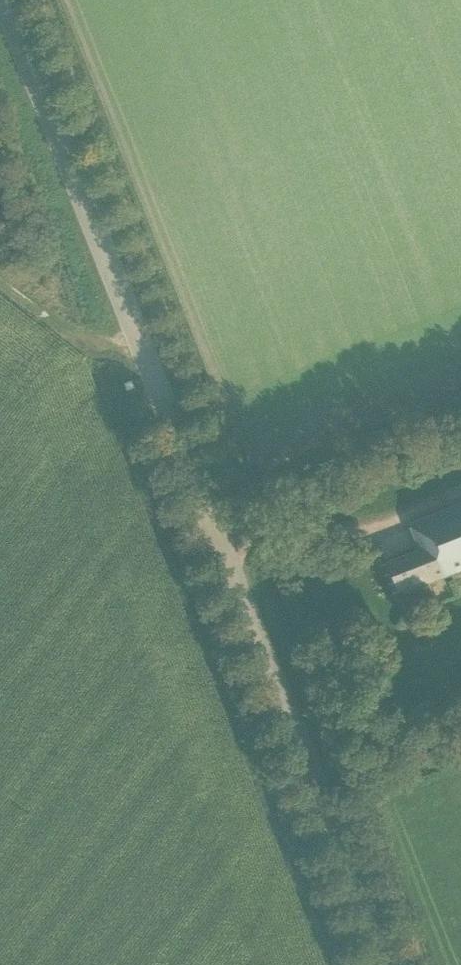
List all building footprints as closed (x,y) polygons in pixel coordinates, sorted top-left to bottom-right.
[(406,593),(460,571),(460,504),(410,525),(419,548),(387,562),(398,591),(404,588),(406,593)]
